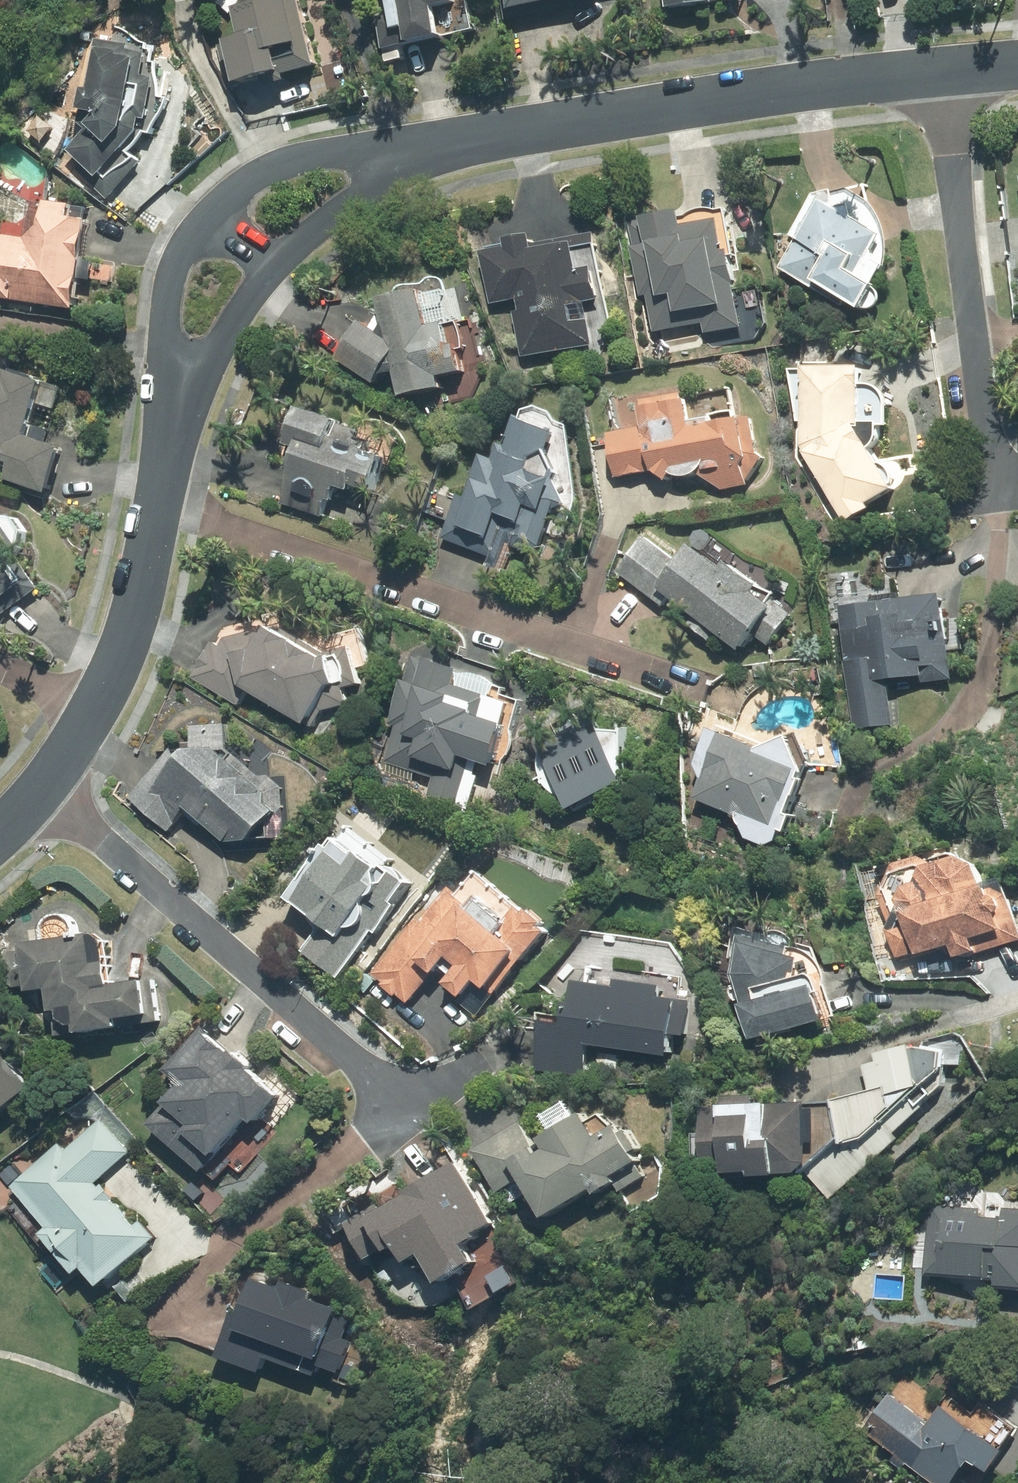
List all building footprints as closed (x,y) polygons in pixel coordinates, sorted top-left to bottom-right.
[(234,13),(241,41),(222,46),(233,89),(316,67),(299,0),(281,0),(234,13)] [(392,38),(404,35),(406,46),(472,33),(465,0),(384,0),(392,38)] [(505,14),(580,0),(502,0),(505,14)] [(671,12),(744,0),(669,0),(671,12)] [(81,135),(63,156),(108,197),(140,163),(133,157),(136,154),(139,151),(142,148),(144,145),(147,141),(149,138),(151,135),(154,131),(156,128),(157,124),(159,120),(161,116),(162,113),(164,109),(165,105),(166,102),(153,101),(157,52),(89,46),(81,135)] [(797,244),(781,271),(842,308),(846,302),(863,312),(889,270),(870,257),(881,239),(815,198),(790,239),(797,244)] [(0,236),(0,302),(79,310),(88,217),(70,215),(71,205),(38,201),(34,240),(0,236)] [(660,227),(642,229),(653,331),(703,326),(704,336),(743,332),(730,221),(678,226),(676,213),(659,215),(660,227)] [(507,252),(481,256),(487,303),(512,300),(520,358),(590,349),(584,304),(598,302),(593,268),(575,270),(572,249),(535,254),(533,237),(506,240),(507,252)] [(371,331),(361,325),(337,360),(373,386),(392,360),(396,400),(439,396),(437,381),(461,379),(458,347),(448,348),(446,326),(425,328),(422,294),(382,298),(384,317),(371,331)] [(10,467),(5,483),(48,498),(64,450),(25,438),(44,381),(0,367),(0,464),(10,467)] [(861,372),(803,369),(803,371),(790,370),(798,450),(843,525),(894,494),(891,489),(894,478),(886,468),(878,467),(877,466),(869,453),(876,446),(877,428),(887,428),(889,401),(874,386),(861,386),(861,372)] [(748,486),(760,467),(754,417),(737,419),(736,413),(687,419),(684,395),(640,401),(643,430),(604,435),(610,478),(706,466),(709,491),(748,486)] [(377,440),(300,413),(288,446),(298,449),(279,501),(324,517),(333,490),(368,503),(385,455),(373,451),(377,440)] [(494,460),(483,456),(464,507),(454,503),(440,539),(509,564),(515,548),(536,556),(550,517),(539,513),(566,440),(515,422),(506,447),(499,444),(494,460)] [(0,513),(0,616),(40,588),(21,560),(27,555),(31,533),(20,518),(0,513)] [(645,537),(618,575),(665,609),(670,603),(741,654),(757,632),(772,643),(792,615),(774,602),(770,608),(754,596),(758,589),(724,565),(721,570),(692,549),(681,564),(645,537)] [(942,599),(839,607),(848,729),(895,726),(892,685),(948,681),(942,599)] [(238,708),(248,692),(307,728),(331,689),(349,684),(339,653),(321,659),(268,631),(212,642),(190,678),(238,708)] [(496,682),(415,659),(385,766),(434,779),(428,798),(468,809),(475,785),(464,782),(469,762),(491,769),(502,732),(484,727),(496,682)] [(622,784),(618,776),(622,727),(594,725),(590,719),(535,745),(566,810),(622,784)] [(227,752),(226,739),(227,730),(190,731),(191,752),(167,751),(127,799),(168,833),(185,813),(226,848),(280,846),(285,789),(272,778),(260,779),(227,752)] [(742,821),(740,827),(746,840),(775,849),(780,834),(788,837),(806,780),(791,742),(761,754),(706,734),(694,773),(705,777),(695,806),(742,821)] [(413,884),(345,830),(285,905),(319,933),(302,955),(335,981),(413,884)] [(952,854),(893,873),(878,894),(900,966),(950,950),(954,962),(1017,942),(1017,929),(1005,887),(985,894),(976,867),(952,854)] [(548,933),(468,862),(368,976),(406,1009),(441,968),(453,979),(445,988),(461,1001),(477,983),(492,996),(548,933)] [(728,991),(754,1043),(832,1022),(819,974),(796,980),(799,961),(786,959),(789,940),(736,932),(728,991)] [(46,996),(49,1038),(118,1033),(117,1023),(144,1021),(142,983),(107,985),(104,945),(21,951),(24,998),(46,996)] [(584,1080),(587,1048),(598,1049),(596,1070),(618,1072),(620,1051),(672,1056),(679,978),(666,977),(667,961),(646,960),(644,973),(588,968),(587,985),(574,984),(571,1016),(535,1013),(534,1025),(544,1026),(540,1076),(584,1080)] [(200,1171),(247,1123),(253,1129),(280,1100),(205,1029),(163,1072),(180,1088),(148,1121),(200,1171)] [(0,1046),(0,1117),(34,1091),(0,1046)] [(796,1180),(806,1171),(832,1201),(900,1142),(893,1134),(920,1110),(942,1091),(945,1053),(909,1048),(872,1058),(870,1050),(776,1077),(785,1108),(749,1107),(749,1096),(726,1096),(726,1107),(718,1106),(717,1115),(698,1118),(698,1159),(721,1159),(721,1178),(796,1180)] [(132,1153),(93,1109),(8,1185),(49,1229),(39,1238),(77,1280),(85,1273),(101,1291),(157,1240),(141,1223),(139,1224),(101,1181),(132,1153)] [(519,1123),(471,1152),(498,1195),(520,1182),(544,1220),(591,1191),(596,1199),(615,1187),(612,1183),(639,1166),(634,1157),(643,1152),(630,1132),(621,1138),(616,1131),(599,1142),(584,1118),(534,1149),(519,1123)] [(456,1165),(381,1213),(374,1203),(342,1224),(368,1263),(394,1246),(406,1265),(420,1255),(441,1288),(474,1266),(464,1250),(497,1229),(456,1165)] [(929,1206),(925,1276),(995,1280),(994,1292),(1017,1293),(1017,1209),(999,1208),(999,1219),(979,1218),(980,1209),(929,1206)] [(277,1291),(244,1280),(217,1359),(262,1374),(266,1361),(317,1378),(339,1314),(310,1304),(313,1295),(279,1284),(277,1291)] [(1017,1435),(1017,1434),(990,1412),(983,1421),(956,1399),(948,1410),(900,1371),(856,1424),(928,1482),(960,1482),(973,1467),(985,1476),(1017,1435)]
